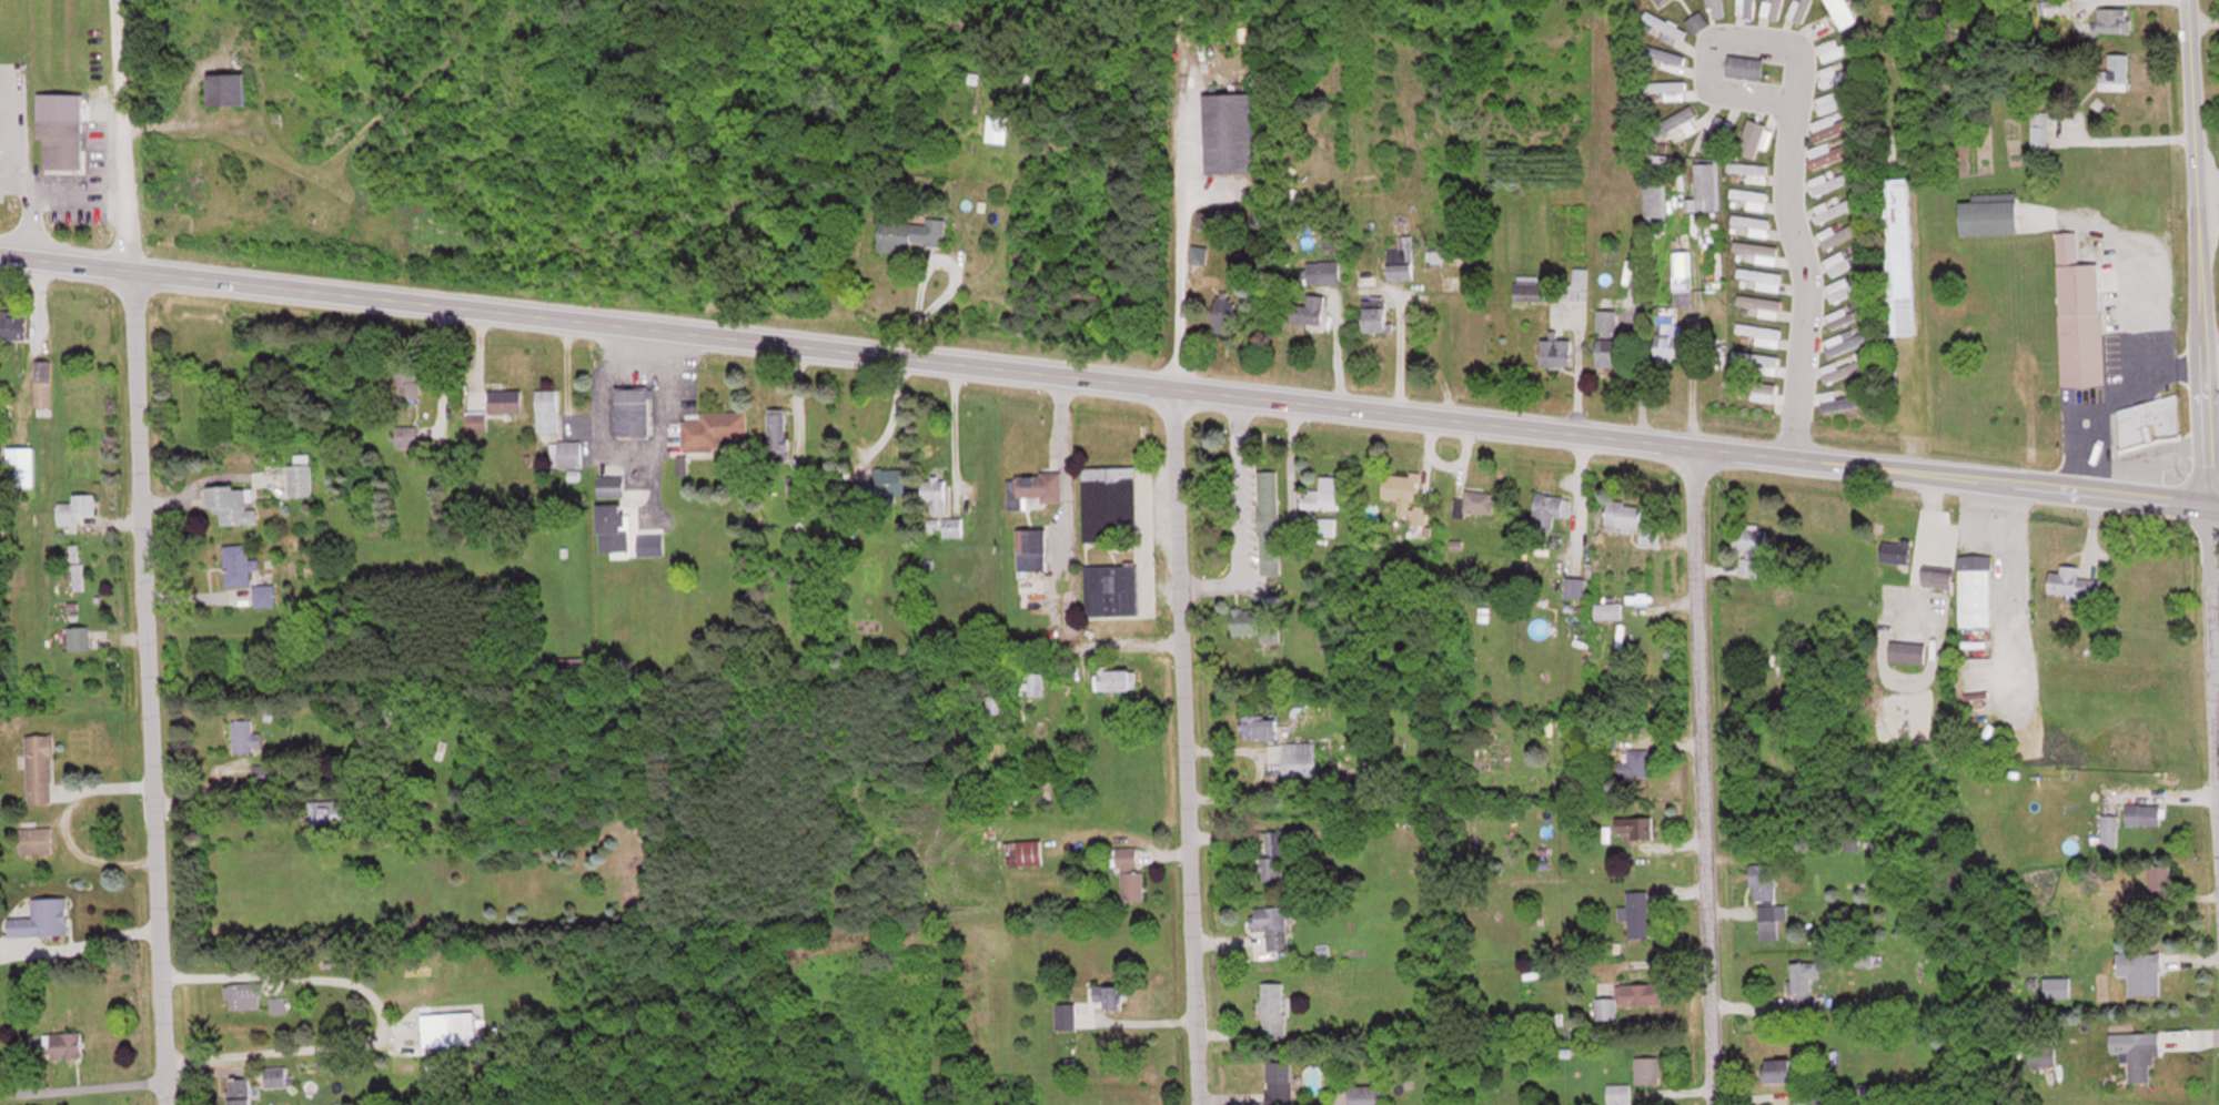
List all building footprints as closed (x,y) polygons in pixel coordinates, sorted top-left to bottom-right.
[(1723,0),(1709,0),(1711,18),(1725,17),(1723,0)] [(1756,0),(1738,0),(1738,17),(1756,17),(1756,0)] [(1762,14),(1776,19),(1783,0),(1766,0),(1762,14)] [(1787,17),(1802,23),(1811,0),(1794,0),(1787,17)] [(1858,19),(1848,0),(1827,0),(1841,27),(1858,19)] [(2065,0),(2038,0),(2038,14),(2065,14),(2065,0)] [(2132,32),(2132,7),(2097,7),(2097,32),(2132,32)] [(1686,29),(1646,11),(1642,20),(1664,30),(1661,37),(1679,46),(1686,29)] [(1687,21),(1696,33),(1709,22),(1700,11),(1687,21)] [(1861,48),(1858,39),(1839,45),(1837,38),(1818,44),(1824,60),(1861,48)] [(2129,89),(2129,53),(2108,53),(2108,68),(2099,68),(2099,89),(2129,89)] [(1726,73),(1761,80),(1764,60),(1730,54),(1726,73)] [(1857,76),(1854,67),(1836,72),(1834,66),(1819,70),(1823,85),(1857,76)] [(209,73),(209,104),(246,104),(246,73),(209,73)] [(1686,81),(1647,81),(1647,96),(1686,96),(1686,81)] [(1842,96),(1839,89),(1816,98),(1822,114),(1858,99),(1855,91),(1842,96)] [(1254,94),(1206,94),(1206,172),(1254,172),(1254,94)] [(1674,144),(1699,126),(1686,107),(1661,125),(1674,144)] [(2048,112),(2032,112),(2032,146),(2048,146),(2048,112)] [(1010,115),(989,114),(987,142),(1007,143),(1010,115)] [(1702,149),(1718,156),(1732,122),(1716,115),(1702,149)] [(82,119),(37,119),(37,138),(43,138),(43,171),(82,171),(82,119)] [(1737,151),(1755,158),(1767,126),(1749,119),(1737,151)] [(1812,125),(1817,140),(1856,127),(1853,119),(1833,126),(1830,119),(1812,125)] [(1859,152),(1855,141),(1829,151),(1827,145),(1809,151),(1816,168),(1859,152)] [(1720,211),(1719,163),(1697,163),(1697,211),(1720,211)] [(1855,178),(1851,169),(1829,178),(1827,172),(1808,180),(1814,196),(1855,178)] [(1884,335),(1915,335),(1911,178),(1881,179),(1884,335)] [(1667,183),(1644,183),(1644,225),(1667,225),(1667,183)] [(1747,210),(1767,208),(1765,189),(1731,192),(1731,199),(1746,198),(1747,210)] [(1858,204),(1854,196),(1828,208),(1825,202),(1816,207),(1819,214),(1814,216),(1818,223),(1858,204)] [(1962,234),(2056,231),(2055,200),(1961,203),(1962,234)] [(1769,234),(1769,216),(1732,216),(1732,234),(1769,234)] [(943,250),(945,219),(926,218),(925,223),(881,220),(879,245),(943,250)] [(1818,233),(1827,249),(1865,228),(1860,220),(1836,233),(1832,226),(1818,233)] [(2101,263),(2078,263),(2078,231),(2057,232),(2062,386),(2104,385),(2101,263)] [(1412,259),(1412,235),(1400,235),(1400,249),(1387,249),(1388,260),(1412,259)] [(1755,261),(1776,264),(1778,247),(1735,241),(1734,249),(1756,253),(1755,261)] [(1206,246),(1192,246),(1192,262),(1206,262),(1206,246)] [(1847,258),(1842,249),(1823,260),(1832,276),(1861,260),(1857,252),(1847,258)] [(1692,305),(1692,250),(1673,250),(1673,305),(1692,305)] [(1340,283),(1340,261),(1308,261),(1308,283),(1340,283)] [(1414,278),(1414,263),(1389,263),(1389,278),(1414,278)] [(1752,287),(1779,291),(1782,274),(1739,267),(1737,277),(1753,280),(1752,287)] [(1586,291),(1586,268),(1573,268),(1573,291),(1586,291)] [(1515,299),(1541,299),(1541,276),(1515,276),(1515,299)] [(1851,276),(1826,284),(1831,302),(1857,293),(1851,276)] [(1758,313),(1778,318),(1782,303),(1739,293),(1737,302),(1759,308),(1758,313)] [(1215,332),(1234,333),(1236,294),(1216,294),(1215,332)] [(1307,304),(1288,304),(1287,323),(1324,323),(1325,295),(1307,294),(1307,304)] [(1388,331),(1388,297),(1364,297),(1364,331),(1388,331)] [(1826,313),(1829,326),(1866,317),(1863,304),(1826,313)] [(1617,309),(1598,309),(1598,332),(1617,332),(1617,309)] [(0,311),(0,338),(27,338),(27,311),(0,311)] [(1674,315),(1657,315),(1657,359),(1682,359),(1682,323),(1674,323),(1674,315)] [(1755,342),(1778,347),(1781,330),(1738,321),(1735,330),(1757,335),(1755,342)] [(1868,339),(1862,325),(1824,341),(1830,356),(1868,339)] [(1572,338),(1540,338),(1540,366),(1572,366),(1572,338)] [(1625,339),(1598,339),(1598,365),(1625,365),(1625,339)] [(1777,373),(1780,356),(1737,349),(1734,367),(1777,373)] [(1839,366),(1837,361),(1821,366),(1825,381),(1868,367),(1865,357),(1839,366)] [(50,360),(34,360),(34,411),(50,411),(50,360)] [(1775,400),(1775,381),(1743,381),(1743,388),(1751,388),(1751,400),(1775,400)] [(537,388),(537,431),(558,431),(558,388),(537,388)] [(616,435),(649,435),(649,388),(616,388),(616,435)] [(523,390),(490,390),(490,412),(523,412),(523,390)] [(1869,403),(1866,392),(1822,400),(1823,411),(1869,403)] [(2115,408),(2124,449),(2184,436),(2175,395),(2115,408)] [(787,407),(768,407),(768,451),(787,451),(787,407)] [(699,410),(699,419),(682,419),(682,449),(721,449),(721,439),(747,439),(747,410),(699,410)] [(395,425),(395,447),(418,447),(418,425),(395,425)] [(551,440),(551,466),(581,466),(581,440),(551,440)] [(7,447),(7,487),(34,487),(34,447),(7,447)] [(288,496),(310,496),(310,463),(288,463),(288,496)] [(1082,467),(1084,542),(1136,541),(1135,466),(1082,467)] [(873,468),(873,502),(895,502),(895,494),(909,494),(909,468),(873,468)] [(1279,567),(1279,471),(1259,471),(1259,567),(1279,567)] [(1382,497),(1399,499),(1397,514),(1413,516),(1412,525),(1425,527),(1427,506),(1416,505),(1420,475),(1385,471),(1382,497)] [(1061,502),(1061,473),(1008,474),(1009,509),(1024,509),(1023,498),(1041,498),(1041,503),(1061,502)] [(623,475),(598,475),(598,496),(623,496),(623,475)] [(1339,475),(1320,475),(1320,490),(1302,490),(1302,508),(1339,508),(1339,475)] [(922,476),(922,501),(928,501),(928,513),(946,513),(946,476),(922,476)] [(222,526),(259,524),(258,508),(253,508),(252,485),(208,487),(209,512),(221,512),(222,526)] [(1492,490),(1465,490),(1465,499),(1454,499),(1454,516),(1492,516),(1492,490)] [(1575,517),(1577,497),(1536,493),(1532,529),(1553,531),(1554,515),(1575,517)] [(94,494),(74,494),(74,502),(58,502),(58,524),(77,524),(77,513),(94,513),(94,494)] [(1641,503),(1607,501),(1606,529),(1640,530),(1641,503)] [(629,513),(624,513),(623,503),(598,504),(598,554),(630,553),(629,513)] [(1335,535),(1335,518),(1319,518),(1319,535),(1335,535)] [(1046,611),(1046,529),(1017,529),(1018,611),(1046,611)] [(1765,550),(1765,529),(1734,529),(1734,550),(1765,550)] [(1908,564),(1911,539),(1884,536),(1881,561),(1908,564)] [(224,545),(226,586),(252,585),(251,570),(260,569),(259,559),(250,559),(249,544),(224,545)] [(81,589),(79,545),(70,545),(72,590),(81,589)] [(1958,566),(1992,566),(1992,555),(1958,555),(1958,566)] [(1757,558),(1740,558),(1740,577),(1757,577),(1757,558)] [(1086,616),(1139,616),(1139,565),(1086,565),(1086,616)] [(2049,595),(2101,596),(2102,580),(2078,579),(2079,567),(2061,566),(2061,573),(2050,572),(2049,595)] [(1954,572),(1923,569),(1921,585),(1952,588),(1954,572)] [(1960,627),(1991,627),(1991,569),(1960,569),(1960,627)] [(1586,578),(1565,578),(1565,598),(1586,598),(1586,578)] [(1622,602),(1595,602),(1595,619),(1622,619),(1622,602)] [(1232,609),(1232,635),(1261,634),(1261,644),(1274,643),(1273,608),(1232,609)] [(88,627),(67,627),(67,650),(88,650),(88,627)] [(1926,642),(1890,642),(1890,663),(1926,663),(1926,642)] [(584,658),(557,659),(558,672),(585,670),(584,658)] [(1099,691),(1137,691),(1137,669),(1099,669),(1099,691)] [(1045,673),(1019,673),(1019,696),(1045,696),(1045,673)] [(1004,714),(1004,696),(988,696),(988,714),(1004,714)] [(1277,740),(1277,716),(1242,716),(1242,740),(1277,740)] [(252,733),(252,721),(233,721),(233,752),(262,752),(262,733),(252,733)] [(27,804),(52,804),(52,736),(26,736),(27,804)] [(1316,743),(1283,743),(1283,776),(1316,776),(1316,743)] [(1650,750),(1626,750),(1626,777),(1650,777),(1650,750)] [(351,824),(351,801),(309,801),(309,824),(351,824)] [(2126,825),(2161,825),(2161,804),(2126,804),(2126,825)] [(2101,848),(2117,848),(2117,816),(2101,816),(2101,848)] [(1653,840),(1653,818),(1616,818),(1616,832),(1632,832),(1632,840),(1653,840)] [(51,828),(19,828),(19,853),(51,853),(51,828)] [(1263,881),(1283,881),(1283,858),(1294,858),(1293,830),(1263,831),(1263,881)] [(1005,842),(1005,865),(1042,865),(1042,842),(1005,842)] [(1122,902),(1144,902),(1144,871),(1138,871),(1138,847),(1113,847),(1113,866),(1122,866),(1122,902)] [(1775,900),(1775,865),(1752,865),(1752,900),(1775,900)] [(2172,890),(2172,866),(2149,866),(2149,890),(2172,890)] [(1627,937),(1650,937),(1650,891),(1627,891),(1627,937)] [(66,934),(66,898),(31,899),(32,916),(7,916),(8,935),(66,934)] [(1759,939),(1778,939),(1778,919),(1786,919),(1786,905),(1759,905),(1759,939)] [(1287,907),(1251,907),(1251,928),(1266,928),(1267,948),(1287,948),(1287,907)] [(2117,975),(2129,975),(2129,993),(2161,993),(2161,953),(2117,953),(2117,975)] [(1796,1012),(1814,1012),(1813,979),(1818,979),(1818,962),(1794,963),(1796,1012)] [(260,981),(229,981),(229,1008),(260,1008),(260,981)] [(1261,981),(1261,1037),(1284,1037),(1284,981),(1261,981)] [(1596,996),(1597,1025),(1617,1024),(1617,1004),(1661,1002),(1661,982),(1616,983),(1616,996),(1596,996)] [(1122,984),(1094,984),(1094,1006),(1122,1006),(1122,984)] [(285,1012),(285,996),(269,996),(269,1012),(285,1012)] [(1071,1006),(1057,1006),(1057,1022),(1071,1022),(1071,1006)] [(423,1045),(476,1043),(475,1010),(422,1012),(423,1045)] [(80,1057),(80,1031),(49,1031),(49,1057),(80,1057)] [(2129,1031),(2129,1081),(2156,1081),(2156,1031),(2129,1031)] [(2029,1064),(2055,1064),(2055,1044),(2029,1044),(2029,1064)] [(11,1074),(11,1054),(0,1054),(0,1074),(11,1074)] [(1660,1083),(1660,1056),(1635,1056),(1635,1083),(1660,1083)] [(1764,1057),(1764,1081),(1793,1081),(1793,1057),(1764,1057)] [(1268,1059),(1268,1098),(1292,1098),(1292,1059),(1268,1059)] [(265,1067),(265,1085),(285,1085),(285,1067),(265,1067)] [(1385,1083),(1362,1083),(1362,1075),(1349,1075),(1349,1104),(1385,1104),(1385,1083)] [(229,1104),(250,1104),(250,1077),(229,1077),(229,1104)] [(1607,1084),(1607,1104),(1630,1104),(1630,1084),(1607,1084)]
